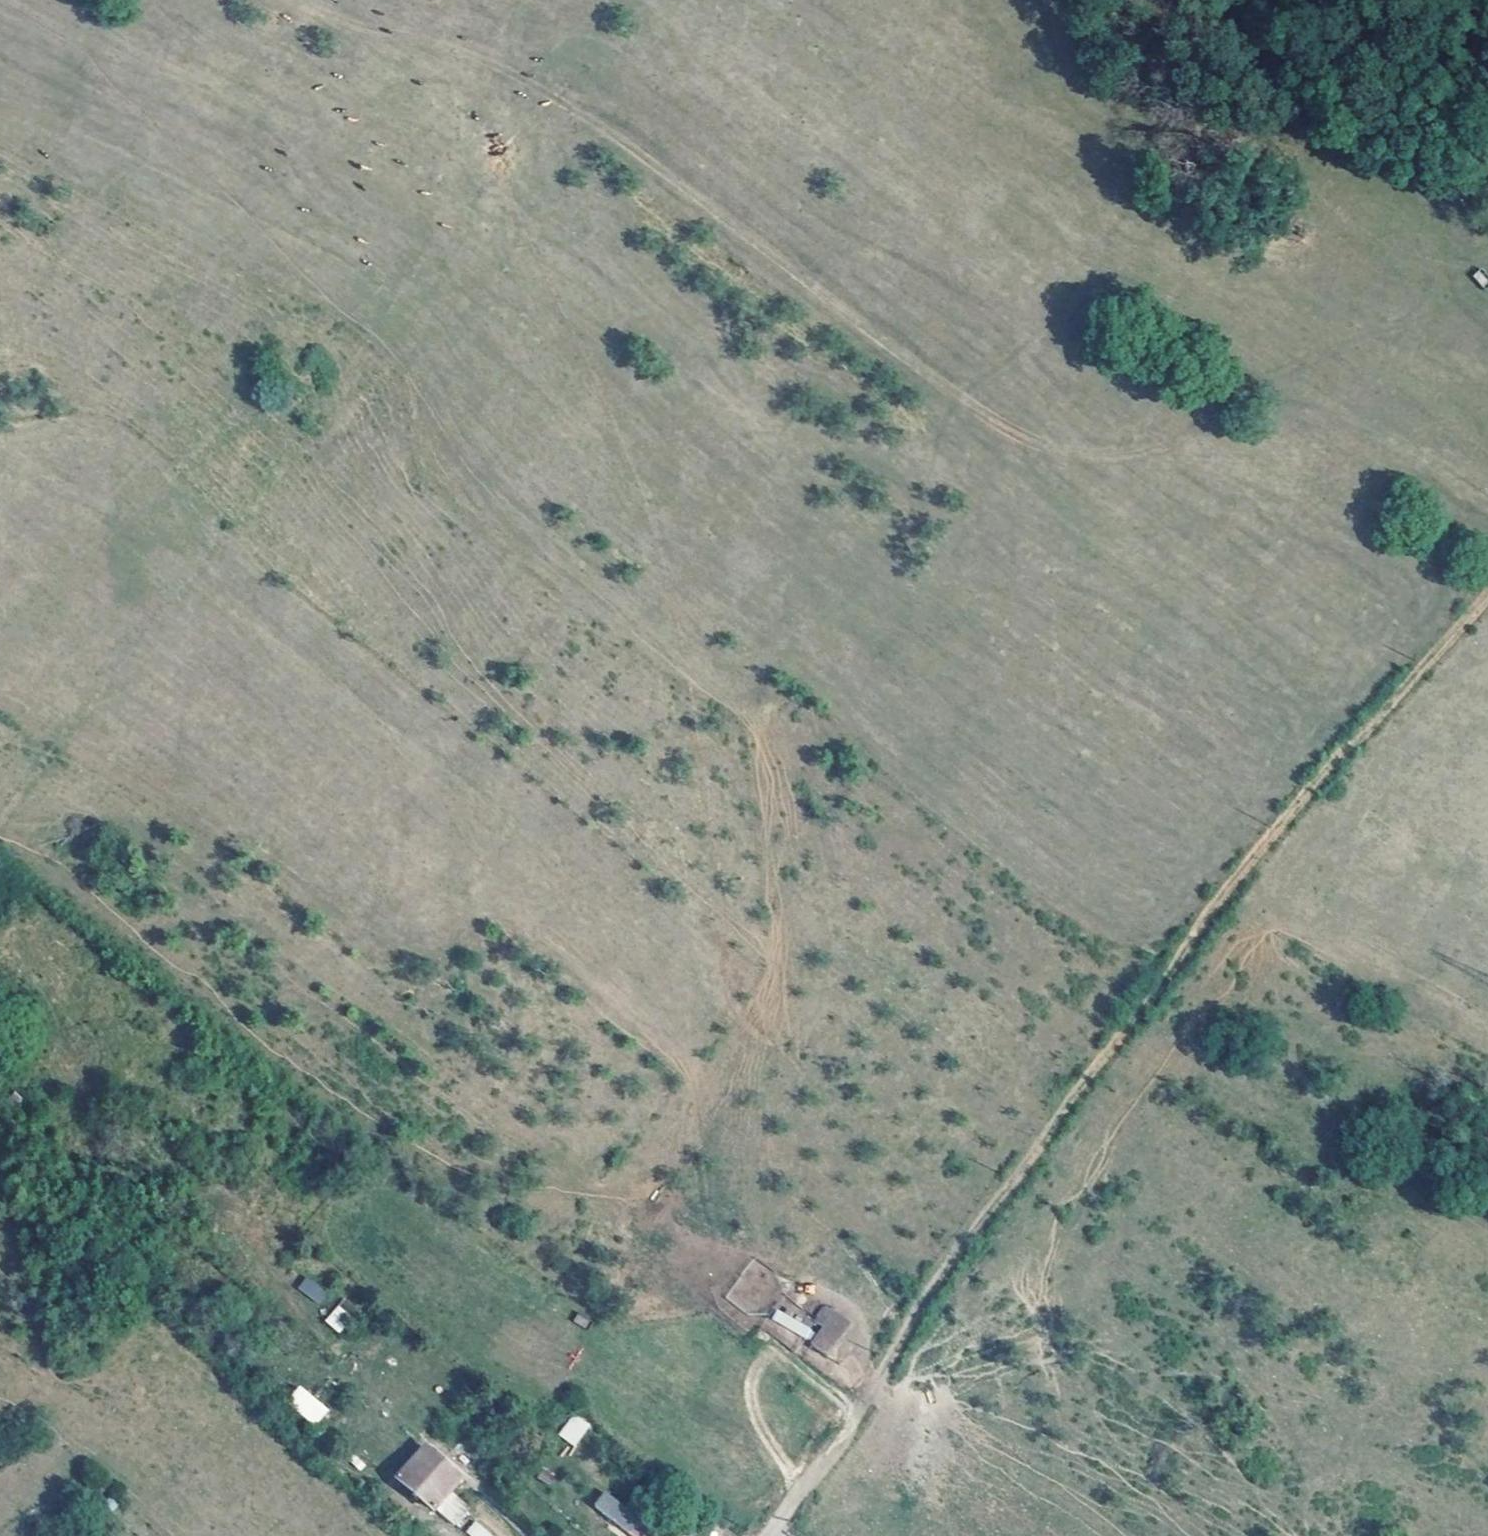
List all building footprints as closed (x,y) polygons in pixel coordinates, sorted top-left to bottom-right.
[(305,1276),(297,1288),(319,1303),(327,1291),(305,1276)] [(338,1304),(324,1320),(340,1334),(354,1317),(338,1304)] [(856,1323),(841,1311),(811,1350),(825,1363),(856,1323)] [(314,1425),(329,1409),(299,1384),(285,1400),(314,1425)] [(575,1446),(591,1424),(573,1412),(557,1434),(575,1446)] [(467,1478),(429,1447),(402,1479),(440,1511),(467,1478)] [(611,1492),(600,1504),(639,1535),(667,1535),(611,1492)] [(476,1520),(466,1531),(471,1535),(495,1535),(476,1520)]
